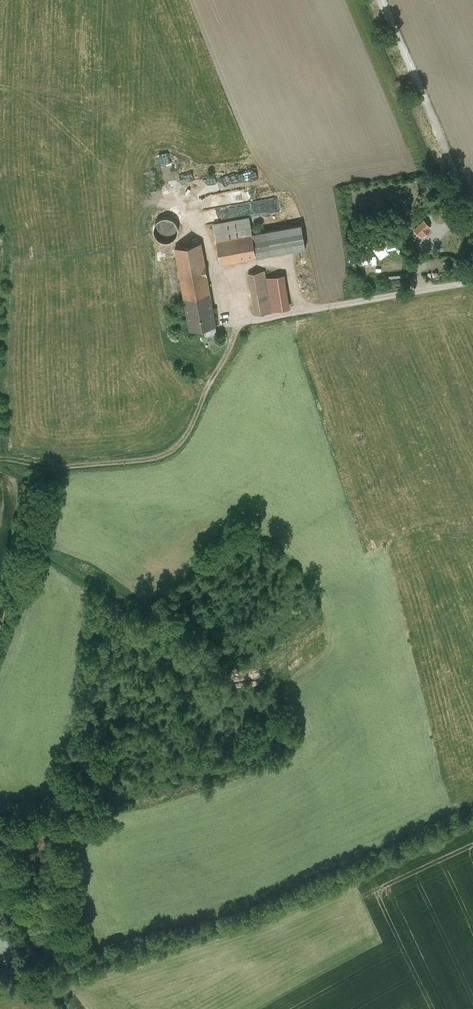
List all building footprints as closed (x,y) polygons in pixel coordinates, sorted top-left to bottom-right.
[(249,215),(213,222),(216,238),(252,231),(249,215)] [(424,217),(413,226),(420,234),(431,225),(424,217)] [(252,231),(216,238),(221,261),(256,255),(305,246),(301,223),(252,232),(252,231)] [(201,241),(175,245),(185,303),(211,298),(201,241)] [(264,269),(248,271),(256,312),(271,309),(264,269)] [(211,298),(185,303),(190,328),(215,323),(211,298)]
